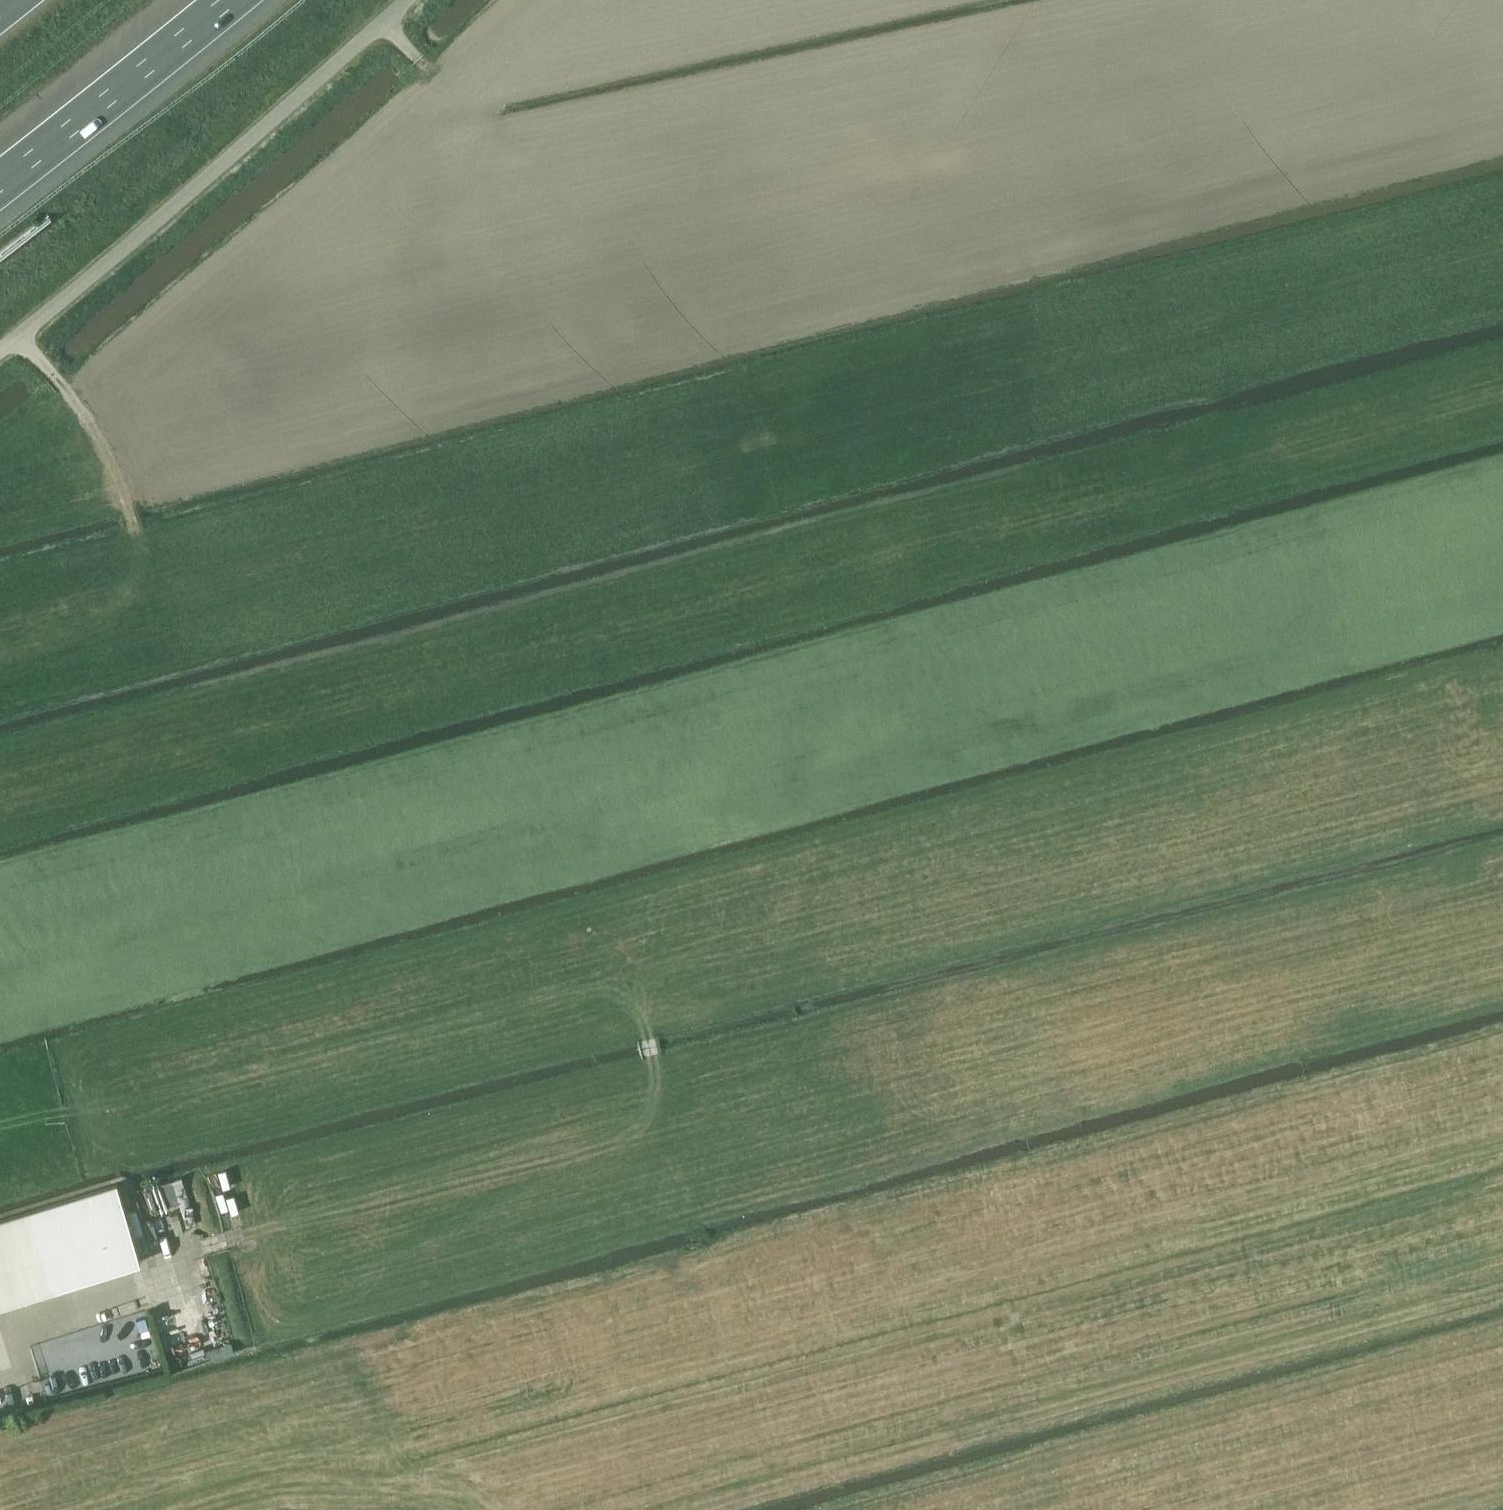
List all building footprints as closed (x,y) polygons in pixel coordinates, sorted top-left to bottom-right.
[(140,1258),(116,1182),(0,1219),(0,1303),(140,1258)]
